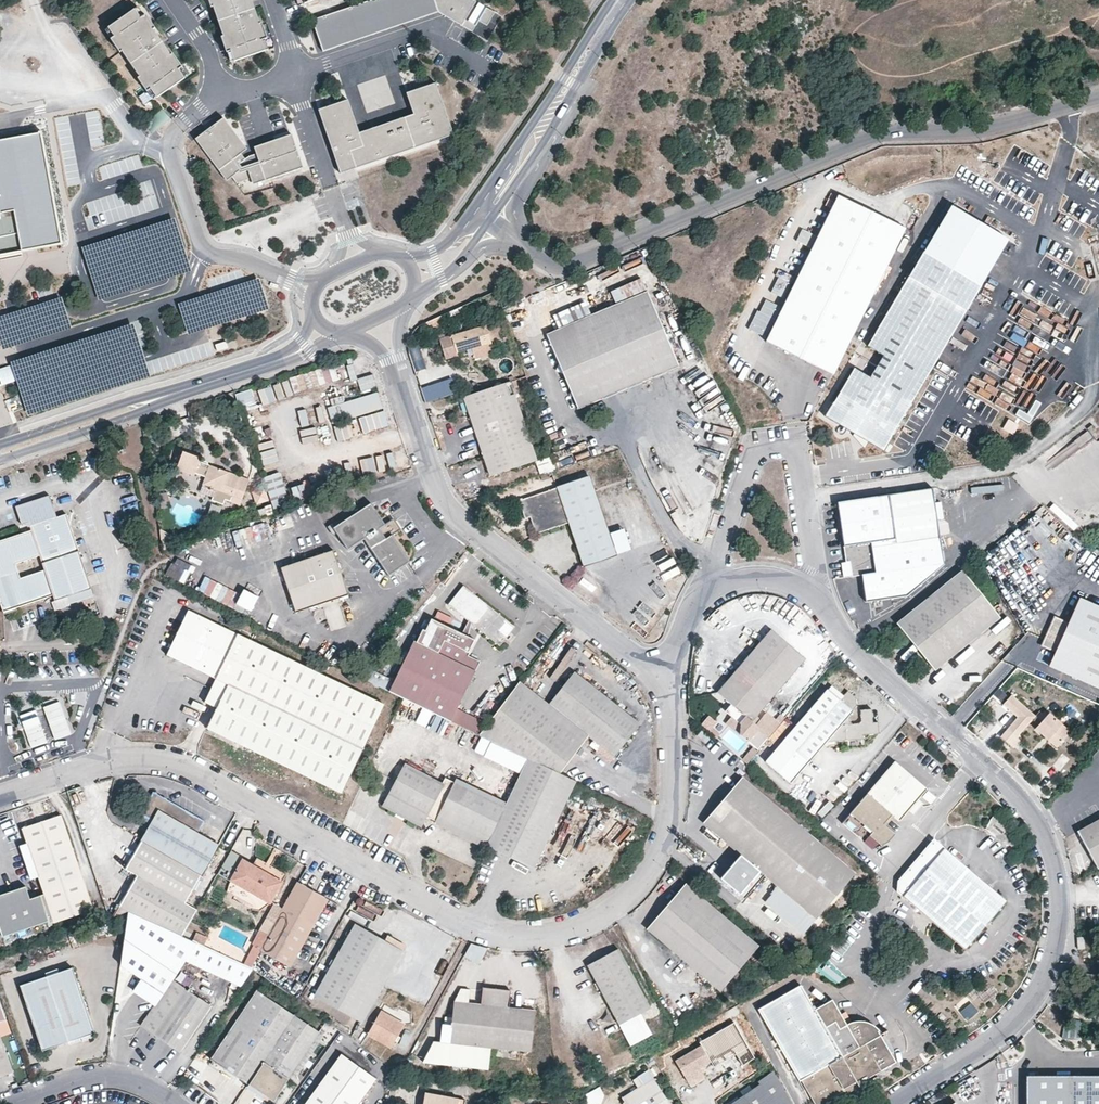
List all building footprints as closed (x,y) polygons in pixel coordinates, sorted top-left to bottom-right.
[(211,8),(213,7),(224,36),(221,37),(227,53),(231,51),(235,61),(269,49),(266,39),(268,38),(262,23),(260,24),(252,0),(209,0),(211,8)] [(440,11),(472,32),(473,33),(473,31),(480,21),(483,15),(491,20),(496,12),(486,7),(477,25),(467,19),(477,1),(476,0),(370,0),(356,5),(327,15),(313,20),(324,51),(440,11)] [(172,55),(154,29),(156,28),(146,15),(141,18),(135,9),(109,28),(115,36),(111,39),(120,53),(122,51),(139,77),(138,78),(147,92),(151,89),(157,98),(185,78),(179,69),(183,67),(174,54),(172,55)] [(491,20),(483,15),(480,21),(488,25),(491,20)] [(435,142),(453,135),(436,83),(407,93),(414,114),(360,132),(349,99),(320,109),(318,110),(339,170),(355,164),(356,167),(429,142),(435,140),(435,142)] [(152,132),(170,119),(163,109),(145,122),(152,132)] [(303,168),(293,134),(255,147),(260,161),(249,165),(241,154),(247,149),(224,118),(195,139),(219,171),(224,167),(232,177),(237,183),(251,179),(263,174),(266,181),(303,168)] [(7,209),(15,249),(70,241),(53,138),(0,148),(0,167),(7,209)] [(340,174),(435,142),(435,140),(429,142),(356,167),(355,164),(339,170),(340,174)] [(232,177),(224,167),(219,171),(226,181),(232,177)] [(266,181),(263,174),(251,179),(253,185),(266,181)] [(840,196),(767,336),(831,366),(906,227),(840,196)] [(953,205),(893,303),(869,345),(825,415),(883,449),(892,432),(930,367),(1009,238),(953,205)] [(15,249),(7,209),(0,210),(0,252),(15,249)] [(770,292),(781,296),(790,274),(779,270),(770,292)] [(547,334),(578,410),(680,367),(643,279),(611,293),(616,305),(547,334)] [(495,324),(486,326),(491,343),(500,341),(495,324)] [(486,326),(452,336),(440,339),(446,359),(458,355),(457,353),(472,349),(491,343),(486,326)] [(472,349),(476,360),(494,355),(491,343),(472,349)] [(352,361),(345,363),(350,380),(356,379),(352,361)] [(286,394),(331,383),(327,366),(281,378),(286,394)] [(372,373),(356,377),(359,390),(375,387),(372,373)] [(996,393),(1000,383),(985,376),(980,386),(996,393)] [(425,402),(455,393),(450,377),(421,387),(425,402)] [(465,397),(471,414),(516,398),(511,382),(465,397)] [(265,388),(271,403),(278,400),(272,385),(265,388)] [(1030,387),(999,417),(1018,436),(1049,406),(1030,387)] [(235,393),(239,408),(255,404),(251,388),(235,393)] [(262,407),(269,404),(264,389),(256,391),(262,407)] [(326,406),(332,423),(382,408),(377,391),(326,406)] [(471,414),(479,436),(491,474),(537,458),(518,405),(516,398),(471,414)] [(326,422),(323,405),(307,408),(310,425),(326,422)] [(309,425),(304,410),(297,413),(302,427),(309,425)] [(361,432),(387,427),(384,411),(358,415),(361,432)] [(263,467),(276,463),(270,443),(256,447),(263,467)] [(391,467),(391,466),(405,466),(404,449),(387,450),(387,452),(369,453),(370,468),(391,467)] [(247,482),(198,464),(199,459),(183,453),(176,471),(193,477),(194,474),(204,478),(208,489),(212,491),(209,503),(221,507),(223,502),(238,507),(247,482)] [(351,461),(356,475),(369,471),(364,456),(351,461)] [(536,459),(539,473),(554,470),(551,456),(536,459)] [(264,475),(271,508),(288,504),(281,472),(264,475)] [(556,486),(568,522),(582,564),(614,554),(588,476),(556,486)] [(307,479),(288,486),(294,502),(313,495),(307,479)] [(568,522),(556,486),(517,499),(523,518),(529,516),(534,533),(568,522)] [(942,556),(932,486),(836,501),(845,553),(853,552),(853,559),(848,559),(850,575),(861,574),(865,600),(907,594),(943,560),(942,556)] [(264,487),(251,491),(256,504),(268,500),(264,487)] [(0,541),(0,581),(3,591),(0,592),(0,604),(3,612),(53,595),(55,600),(75,593),(63,557),(69,555),(56,518),(48,496),(15,508),(21,525),(28,523),(29,527),(35,525),(36,529),(30,530),(0,541)] [(350,552),(366,541),(371,547),(392,577),(413,561),(394,536),(399,532),(391,522),(386,525),(371,505),(349,521),(338,529),(336,525),(329,530),(332,534),(335,532),(338,536),(350,552)] [(91,588),(66,515),(56,518),(69,555),(63,557),(75,593),(91,588)] [(349,521),(346,518),(336,525),(338,529),(349,521)] [(399,532),(402,529),(394,519),(391,522),(399,532)] [(232,531),(236,547),(268,539),(264,522),(232,531)] [(294,614),(308,609),(337,598),(347,595),(331,551),(278,568),(294,614)] [(846,560),(848,559),(853,559),(853,552),(845,553),(846,560)] [(660,574),(664,581),(680,572),(677,566),(660,574)] [(897,622),(934,668),(999,616),(962,569),(897,622)] [(590,571),(581,584),(595,593),(604,580),(590,571)] [(248,614),(257,595),(241,588),(239,592),(205,577),(198,592),(248,614)] [(510,633),(515,627),(466,585),(450,604),(468,618),(471,621),(500,646),(506,638),(510,633)] [(1079,597),(1049,665),(1098,687),(1098,606),(1079,597)] [(185,612),(165,656),(215,680),(229,687),(218,712),(209,731),(222,737),(263,648),(185,612)] [(461,632),(431,617),(425,629),(422,628),(416,640),(436,651),(443,639),(468,652),(474,639),(467,636),(471,621),(468,618),(461,632)] [(805,657),(772,628),(728,678),(733,683),(723,694),(731,702),(725,708),(740,721),(741,732),(749,739),(758,729),(760,727),(754,721),(752,719),(766,702),(805,657)] [(443,639),(436,651),(413,639),(387,691),(402,698),(450,721),(479,661),(466,655),(468,652),(443,639)] [(480,659),(483,650),(473,646),(470,656),(480,659)] [(263,648),(222,737),(343,794),(384,705),(263,648)] [(574,671),(548,703),(518,681),(475,733),(528,758),(559,773),(587,734),(613,753),(637,721),(574,671)] [(733,683),(728,678),(719,689),(723,694),(733,683)] [(218,712),(229,687),(215,680),(203,706),(218,712)] [(831,685),(827,689),(839,700),(843,696),(831,685)] [(808,763),(825,743),(863,739),(863,735),(877,733),(878,722),(873,722),(873,709),(861,709),(861,719),(859,722),(852,723),(849,720),(849,715),(853,711),(852,710),(855,706),(855,697),(847,691),(843,696),(839,700),(827,689),(783,740),(808,763)] [(1010,694),(1002,703),(1017,716),(1000,736),(1012,747),(1019,740),(1016,735),(1032,718),(1034,714),(1010,694)] [(35,710),(20,716),(32,749),(74,734),(62,700),(43,707),(44,710),(36,712),(35,710)] [(780,723),(764,709),(754,721),(760,727),(758,729),(768,737),(780,723)] [(1038,724),(1035,727),(1057,746),(1071,730),(1050,712),(1041,721),(1038,724)] [(1034,714),(1032,718),(1038,724),(1041,721),(1034,714)] [(711,726),(707,730),(716,737),(719,733),(711,726)] [(700,730),(696,736),(705,744),(710,738),(700,730)] [(783,740),(774,750),(800,772),(808,763),(783,740)] [(590,746),(609,760),(613,756),(593,741),(590,746)] [(533,869),(547,839),(575,783),(528,758),(504,807),(485,845),(533,869)] [(927,787),(895,760),(841,821),(872,848),(888,841),(895,832),(886,824),(884,822),(891,813),(894,815),(899,820),(927,787)] [(504,807),(444,778),(441,785),(406,767),(384,805),(420,824),(425,815),(436,821),(437,824),(440,823),(454,830),(456,834),(460,833),(466,835),(467,840),(473,839),(485,845),(504,807)] [(854,872),(819,842),(756,789),(742,777),(704,821),(741,853),(767,875),(779,885),(816,917),(854,872)] [(152,823),(142,840),(202,874),(218,846),(198,834),(204,822),(152,793),(139,815),(152,823)] [(894,815),(891,813),(884,822),(886,824),(894,815)] [(55,923),(94,910),(62,816),(23,829),(28,845),(39,877),(55,923)] [(1098,866),(1098,818),(1078,829),(1097,867),(1098,866)] [(623,843),(632,832),(627,828),(618,839),(623,843)] [(236,853),(251,854),(254,831),(239,829),(236,853)] [(1005,900),(960,862),(943,883),(926,868),(944,847),(932,838),(898,879),(898,891),(903,895),(965,948),(1005,900)] [(142,840),(125,870),(186,903),(202,874),(142,840)] [(28,845),(20,848),(31,880),(39,877),(28,845)] [(926,868),(943,883),(960,862),(944,847),(926,868)] [(607,864),(614,851),(608,848),(601,861),(607,864)] [(229,871),(238,855),(231,851),(222,867),(229,871)] [(760,883),(767,875),(741,853),(734,861),(760,883)] [(255,856),(250,864),(281,881),(286,873),(255,856)] [(270,903),(281,881),(250,864),(240,858),(229,880),(270,903)] [(196,910),(186,903),(125,870),(123,872),(135,879),(114,916),(127,913),(171,932),(182,936),(196,910)] [(327,898),(297,882),(268,935),(260,949),(262,950),(289,965),(327,898)] [(687,882),(648,928),(720,989),(759,944),(687,882)] [(779,885),(765,900),(803,932),(816,917),(779,885)] [(54,924),(45,895),(29,901),(25,888),(0,897),(0,932),(3,941),(54,924)] [(141,978),(132,992),(154,1006),(172,980),(185,960),(242,985),(253,970),(196,943),(182,936),(171,932),(127,913),(120,965),(141,978)] [(383,939),(355,924),(314,994),(360,1021),(404,946),(386,935),(383,939)] [(249,938),(224,927),(219,939),(243,951),(249,938)] [(260,949),(268,935),(260,931),(244,965),(253,970),(262,950),(260,949)] [(203,943),(206,936),(195,932),(192,940),(203,943)] [(1083,937),(1075,937),(1076,948),(1084,948),(1083,937)] [(468,942),(464,959),(481,963),(485,947),(468,942)] [(650,1007),(618,949),(587,966),(618,1024),(630,1046),(647,1037),(635,1015),(650,1007)] [(42,1050),(94,1033),(72,968),(20,986),(42,1050)] [(154,1006),(140,1027),(178,1052),(210,1005),(172,980),(154,1006)] [(758,1010),(799,1080),(802,1079),(817,1103),(827,1103),(831,1101),(829,1097),(852,1083),(855,1088),(868,1081),(867,1078),(887,1066),(899,1059),(883,1032),(882,1031),(880,1029),(878,1027),(874,1024),(870,1023),(865,1021),(862,1021),(859,1021),(856,1022),(853,1022),(849,1024),(847,1025),(845,1026),(831,1001),(814,1010),(800,986),(758,1010)] [(483,987),(481,1004),(454,1001),(452,1017),(451,1027),(449,1043),(491,1047),(531,1051),(536,1010),(509,1006),(510,990),(483,987)] [(256,991),(245,1007),(210,1060),(273,1101),(319,1033),(256,991)] [(966,1021),(979,1012),(971,1001),(959,1010),(966,1021)] [(403,1023),(380,1009),(366,1033),(390,1047),(403,1023)] [(449,1043),(451,1027),(445,1026),(443,1026),(441,1042),(449,1043)] [(12,1071),(0,1038),(0,1075),(12,1071)] [(447,1065),(449,1043),(441,1042),(437,1042),(424,1063),(447,1065)] [(489,1069),(491,1047),(449,1043),(447,1065),(489,1069)] [(687,1083),(700,1075),(697,1069),(701,1067),(711,1061),(701,1045),(675,1061),(687,1083)] [(372,1083),(374,1080),(340,1055),(305,1103),(357,1103),(372,1083)] [(188,1066),(185,1078),(201,1083),(204,1071),(188,1066)] [(700,1075),(705,1073),(701,1067),(697,1069),(700,1075)] [(647,1071),(632,1080),(637,1088),(621,1099),(624,1102),(622,1103),(640,1103),(644,1102),(646,1103),(669,1103),(647,1071)] [(759,1085),(732,1103),(791,1103),(774,1073),(758,1082),(759,1085)] [(1023,1076),(1024,1103),(1098,1103),(1098,1076),(1023,1076)] [(600,1088),(584,1092),(587,1103),(604,1103),(600,1088)] [(421,1103),(455,1103),(456,1098),(422,1092),(421,1103)]
